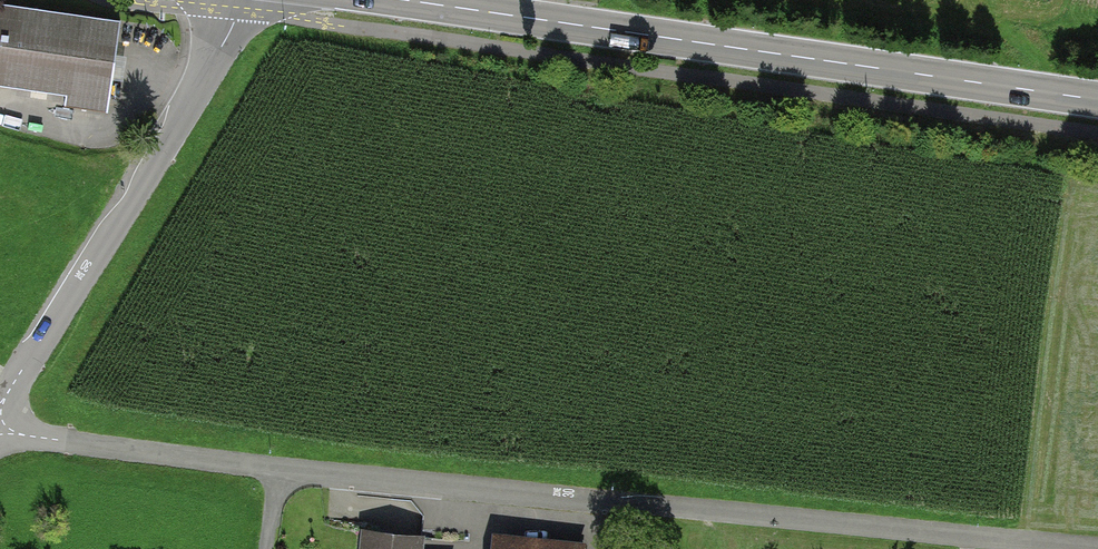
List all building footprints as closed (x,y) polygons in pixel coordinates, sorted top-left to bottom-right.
[(0,1),(0,89),(106,110),(122,24),(0,1)] [(440,535),(377,528),(375,548),(439,548),(440,535)] [(513,535),(512,548),(608,548),(609,545),(513,535)]
